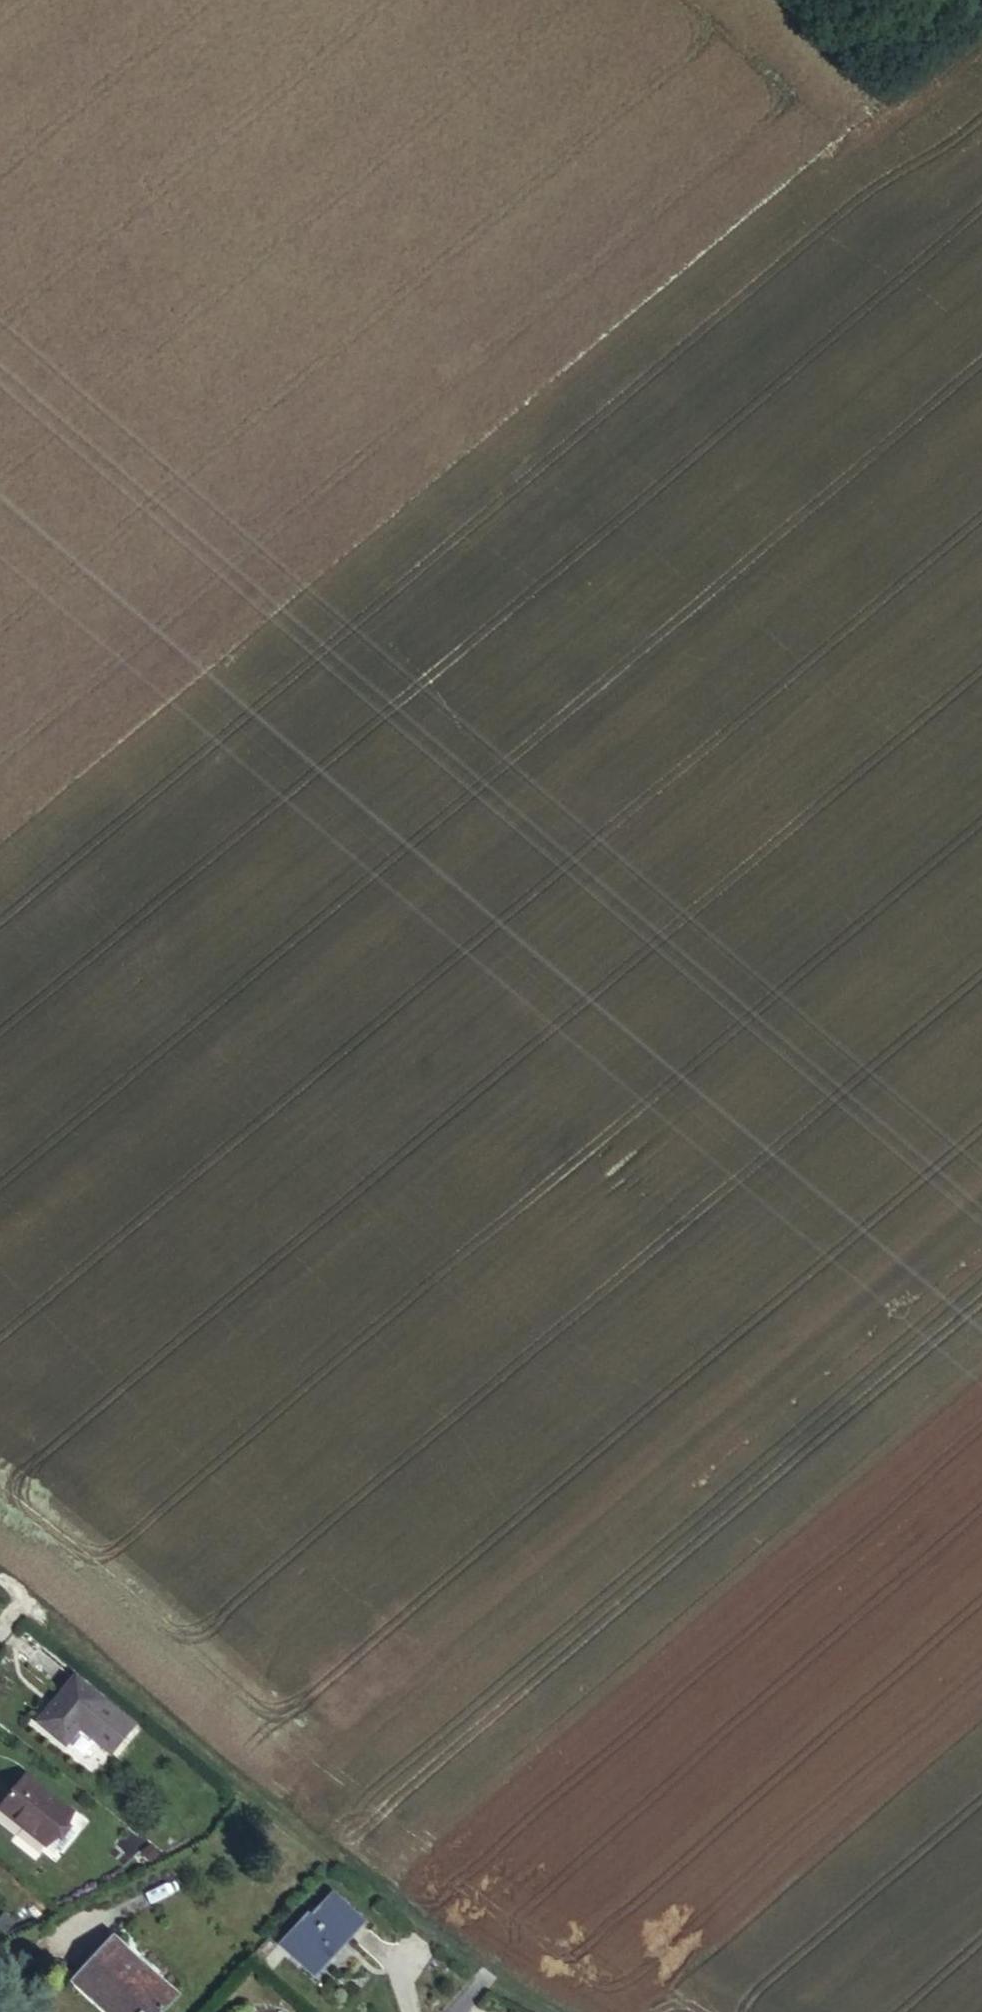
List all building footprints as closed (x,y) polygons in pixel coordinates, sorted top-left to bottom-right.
[(126,1726),(67,1677),(31,1720),(59,1743),(73,1726),(104,1752),(126,1726)] [(20,1775),(0,1799),(0,1812),(40,1845),(67,1814),(20,1775)] [(303,1919),(275,1951),(310,1980),(356,1926),(326,1900),(306,1922),(303,1919)] [(82,1970),(130,2011),(140,2011),(152,1998),(161,2005),(180,1982),(117,1927),(82,1970)]
